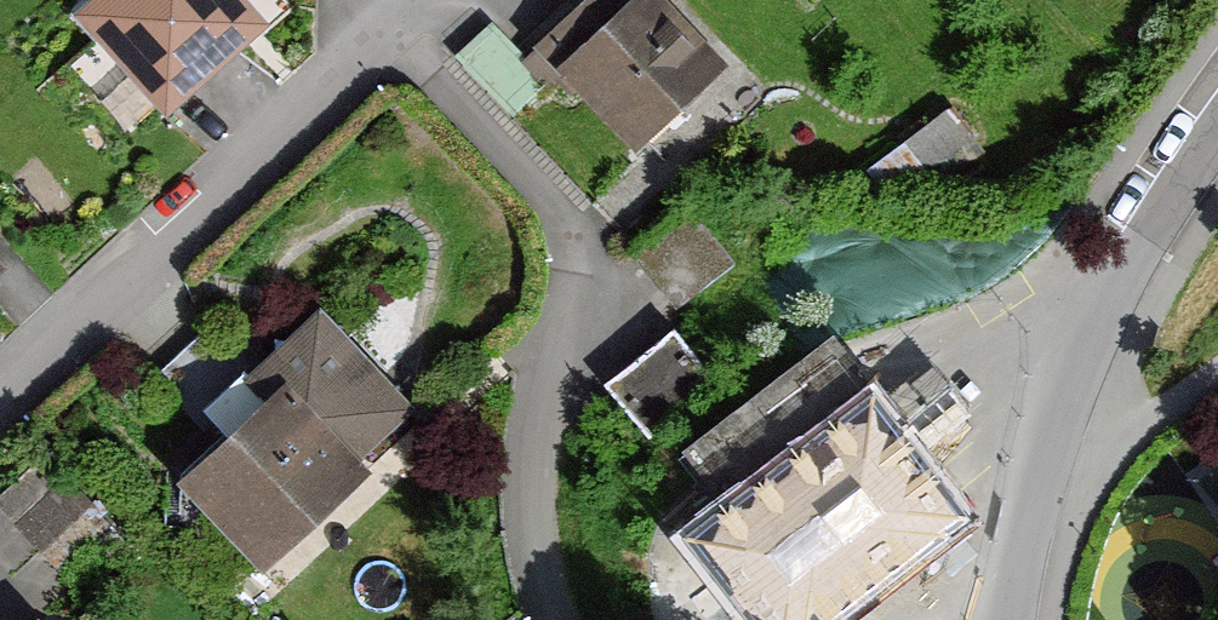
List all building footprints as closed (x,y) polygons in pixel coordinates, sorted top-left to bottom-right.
[(219,0),(76,0),(58,16),(146,115),(244,29),(219,0)] [(644,0),(580,0),(524,53),(622,155),(712,70),(644,0)] [(983,160),(955,120),(868,180),(896,221),(983,160)] [(406,416),(306,311),(197,415),(211,429),(162,477),(260,580),(363,482),(350,468),(406,416)] [(941,516),(850,398),(861,390),(818,335),(659,458),(695,505),(657,535),(675,558),(653,574),(689,619),(807,619),(941,516)] [(696,374),(667,338),(596,394),(625,430),(696,374)] [(32,467),(0,501),(0,527),(40,563),(85,514),(32,467)]
